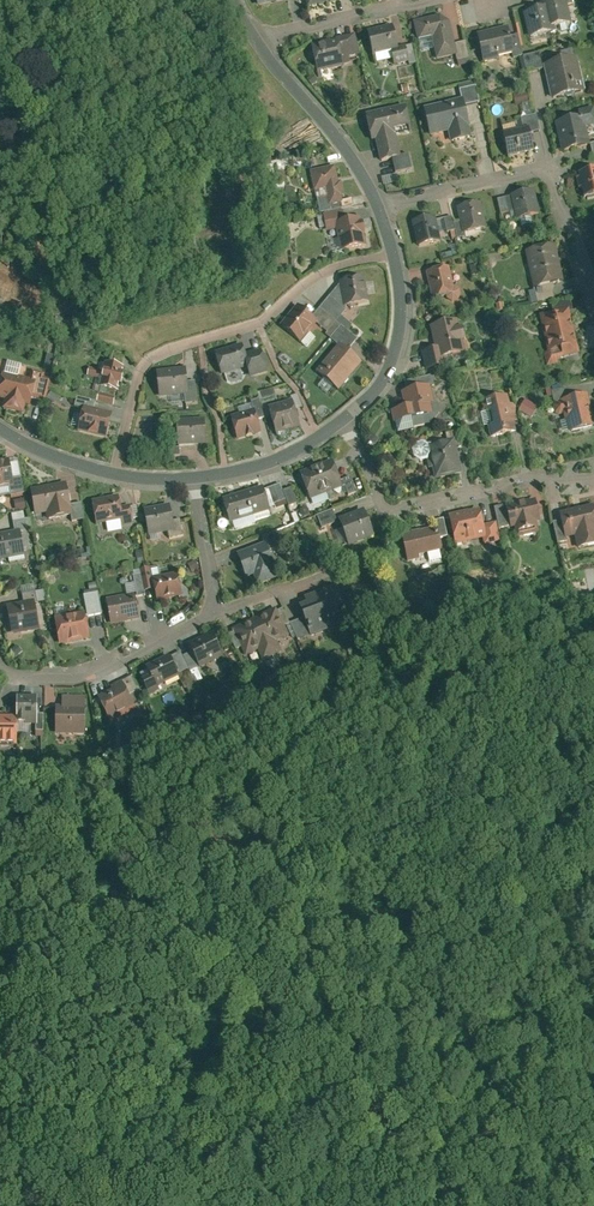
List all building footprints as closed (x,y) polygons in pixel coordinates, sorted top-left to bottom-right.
[(288,0),(254,0),(256,8),(288,0)] [(306,11),(341,2),(340,0),(303,0),(306,11)] [(569,27),(564,2),(536,8),(537,13),(521,16),(526,40),(554,34),(553,30),(569,27)] [(396,36),(402,35),(398,14),(392,15),(396,36)] [(438,18),(411,24),(415,45),(430,42),(434,63),(454,59),(452,47),(447,24),(438,18)] [(402,49),(396,50),(390,27),(365,33),(371,59),(389,55),(392,69),(406,65),(403,50),(402,49)] [(508,40),(506,29),(475,35),(482,66),(511,60),(513,59),(508,40)] [(357,56),(352,35),(308,46),(315,75),(341,69),(341,66),(348,65),(346,59),(357,56)] [(516,38),(508,40),(513,59),(511,60),(511,61),(521,59),(516,38)] [(463,45),(452,47),(454,59),(457,70),(468,67),(463,45)] [(410,48),(403,50),(406,65),(407,68),(414,67),(410,48)] [(525,76),(542,72),(541,69),(538,56),(521,60),(525,76)] [(576,61),(541,69),(542,72),(550,104),(584,96),(576,61)] [(460,102),(462,109),(478,106),(474,89),(458,93),(460,102)] [(460,102),(421,111),(427,139),(446,135),(449,147),(470,142),(462,109),(460,102)] [(409,133),(403,108),(363,117),(369,142),(373,141),(393,137),(409,133)] [(589,149),(588,148),(584,131),(593,128),(593,122),(591,111),(575,115),(577,121),(553,127),(560,156),(589,149)] [(525,130),(527,137),(538,134),(534,118),(518,122),(521,131),(525,130)] [(507,161),(531,155),(527,137),(525,130),(521,131),(501,136),(507,161)] [(393,137),(373,141),(378,166),(390,163),(399,161),(398,159),(393,137)] [(399,161),(390,163),(393,176),(409,172),(406,157),(398,159),(399,161)] [(336,184),(333,168),(307,173),(311,194),(324,191),(325,200),(327,207),(340,205),(339,202),(338,198),(341,198),(339,183),(336,184)] [(576,178),(577,181),(574,182),(577,197),(581,196),(582,202),(593,200),(593,173),(576,178)] [(508,200),(512,213),(514,224),(538,218),(532,194),(508,200)] [(339,202),(340,205),(327,207),(325,200),(315,202),(317,214),(350,208),(349,200),(339,202)] [(508,200),(495,203),(498,217),(512,213),(508,200)] [(458,225),(461,236),(485,230),(478,205),(454,211),(458,225)] [(334,226),(343,225),(340,213),(321,217),(325,235),(335,233),(334,226)] [(433,219),(409,225),(416,250),(440,243),(438,237),(454,233),(452,227),(450,219),(434,223),(433,219)] [(366,249),(360,221),(343,225),(334,226),(335,233),(339,255),(366,249)] [(458,225),(452,227),(454,233),(456,242),(462,240),(461,236),(458,225)] [(562,284),(553,247),(522,255),(532,292),(549,288),(562,284)] [(448,270),(424,276),(430,303),(454,298),(448,270)] [(362,279),(337,284),(338,286),(343,311),(346,311),(368,306),(362,279)] [(338,286),(318,311),(339,328),(345,333),(350,327),(339,318),(346,311),(343,311),(338,286)] [(549,288),(532,292),(532,293),(526,295),(529,307),(535,306),(535,307),(553,303),(549,288)] [(548,305),(551,316),(567,312),(568,314),(571,313),(568,300),(548,305)] [(315,325),(310,320),(295,308),(278,329),(298,346),(315,325)] [(324,338),(329,341),(339,328),(318,311),(310,320),(315,325),(327,335),(324,338)] [(568,314),(567,312),(551,316),(537,319),(546,355),(542,356),(545,368),(558,365),(557,361),(578,356),(568,314)] [(434,351),(420,355),(424,373),(447,368),(445,360),(463,356),(461,345),(464,344),(461,330),(458,331),(456,323),(429,329),(434,351)] [(337,348),(345,355),(356,342),(345,333),(339,328),(329,341),(337,348)] [(241,346),(212,354),(219,378),(245,371),(248,381),(266,376),(259,351),(243,355),(241,346)] [(337,394),(360,366),(345,355),(337,348),(314,375),(337,394)] [(107,366),(121,369),(124,358),(110,355),(107,366)] [(99,383),(97,392),(116,396),(117,390),(120,391),(123,378),(120,378),(122,370),(103,366),(101,374),(86,370),(84,380),(99,383)] [(184,370),(154,373),(157,401),(183,399),(186,398),(185,386),(184,370)] [(24,382),(26,374),(23,371),(19,372),(17,380),(17,383),(0,379),(0,403),(3,404),(1,413),(21,417),(23,408),(28,409),(30,400),(33,386),(27,384),(27,383),(24,382)] [(33,386),(30,400),(42,403),(45,392),(47,384),(41,382),(42,377),(29,374),(27,383),(27,384),(33,386)] [(403,384),(405,394),(428,388),(431,388),(429,378),(403,384)] [(47,384),(45,392),(65,396),(67,384),(48,380),(47,384)] [(193,385),(185,386),(186,398),(183,399),(184,408),(195,407),(193,385)] [(392,427),(431,417),(429,407),(433,406),(428,388),(405,394),(400,395),(403,411),(389,414),(392,427)] [(256,398),(257,403),(273,398),(271,393),(256,398)] [(76,396),(75,401),(91,405),(93,400),(76,396)] [(586,397),(559,404),(559,405),(552,407),(555,419),(563,417),(568,437),(593,430),(593,428),(586,397)] [(95,398),(94,406),(112,410),(113,402),(95,398)] [(506,399),(480,405),(483,415),(487,414),(491,428),(486,429),(490,441),(515,435),(512,424),(516,423),(514,412),(512,406),(508,407),(506,399)] [(81,410),(91,412),(93,405),(91,405),(75,401),(73,411),(80,412),(81,410)] [(252,413),(255,423),(262,421),(257,403),(250,405),(252,413)] [(265,410),(272,437),(298,430),(290,403),(265,410)] [(433,406),(429,407),(431,417),(432,418),(438,417),(435,406),(433,406)] [(105,443),(110,416),(91,412),(81,410),(80,412),(75,436),(105,443)] [(235,444),(259,437),(255,423),(252,413),(228,420),(235,444)] [(204,448),(202,422),(174,424),(176,450),(204,448)] [(452,444),(426,451),(428,458),(424,459),(427,473),(431,472),(434,484),(460,478),(459,473),(461,472),(456,452),(454,453),(452,444)] [(177,460),(177,451),(161,452),(161,460),(177,460)] [(0,463),(0,492),(6,491),(13,490),(11,481),(7,462),(0,463)] [(337,484),(330,464),(320,467),(319,465),(307,469),(308,472),(297,476),(308,503),(340,491),(337,484)] [(18,479),(11,481),(13,490),(6,491),(8,502),(22,499),(18,479)] [(348,480),(337,484),(340,491),(343,498),(354,494),(348,480)] [(64,486),(28,492),(33,519),(43,517),(45,524),(68,520),(70,519),(68,509),(64,486)] [(269,512),(272,510),(274,513),(286,508),(281,494),(277,487),(265,492),(265,494),(263,494),(269,512)] [(361,487),(354,490),(357,500),(365,497),(361,487)] [(262,489),(220,501),(228,526),(269,513),(269,512),(263,494),(262,489)] [(288,491),(281,494),(286,508),(287,510),(294,507),(288,491)] [(117,498),(89,504),(94,528),(118,524),(122,523),(119,509),(117,498)] [(536,511),(534,502),(504,509),(505,514),(508,527),(509,532),(513,532),(515,542),(537,537),(535,526),(539,526),(538,523),(536,511)] [(79,507),(68,509),(70,519),(68,520),(70,527),(82,524),(79,507)] [(127,507),(119,509),(122,523),(118,524),(120,531),(132,528),(131,523),(128,510),(127,507)] [(167,507),(141,512),(146,539),(163,536),(172,534),(170,524),(167,507)] [(128,510),(131,523),(136,522),(133,509),(128,510)] [(508,527),(505,514),(502,514),(501,509),(493,511),(497,532),(504,530),(504,528),(508,527)] [(543,509),(536,511),(538,523),(546,521),(543,509)] [(592,509),(558,517),(560,525),(564,542),(573,540),(576,553),(593,549),(593,518),(592,509)] [(372,540),(361,512),(336,522),(347,550),(372,540)] [(336,526),(331,513),(315,519),(320,532),(336,526)] [(482,529),(478,513),(467,515),(467,514),(450,518),(451,520),(447,521),(454,549),(481,542),(485,541),(482,529)] [(11,524),(13,534),(17,533),(18,535),(27,533),(25,521),(11,524)] [(435,530),(438,542),(446,540),(442,522),(432,525),(433,531),(435,530)] [(178,523),(170,524),(172,534),(163,536),(168,542),(181,539),(178,523)] [(564,542),(560,525),(551,527),(555,547),(564,545),(564,542)] [(494,526),(482,529),(485,541),(481,542),(482,549),(499,545),(494,526)] [(438,542),(435,530),(433,531),(399,539),(405,566),(418,563),(417,558),(440,553),(438,542)] [(0,536),(0,563),(22,559),(18,535),(17,533),(13,534),(0,536)] [(262,546),(265,554),(280,548),(275,535),(260,540),(262,546)] [(262,546),(234,557),(243,582),(251,579),(255,589),(276,581),(265,554),(262,546)] [(193,564),(184,568),(188,575),(196,571),(193,564)] [(142,593),(152,591),(150,581),(158,579),(156,569),(138,572),(139,577),(142,593)] [(152,591),(154,604),(180,600),(175,576),(158,579),(150,581),(152,591)] [(124,599),(134,597),(134,600),(143,598),(142,593),(139,577),(130,579),(131,585),(121,587),(123,597),(124,599)] [(80,595),(85,620),(100,617),(93,585),(86,587),(87,593),(80,595)] [(302,621),(287,627),(294,642),(298,641),(299,643),(308,639),(309,642),(332,633),(331,630),(340,627),(335,614),(342,612),(333,589),(302,601),(304,607),(297,610),(302,621)] [(41,594),(33,596),(35,607),(43,605),(41,594)] [(134,597),(124,599),(123,597),(104,601),(109,627),(138,622),(134,600),(134,597)] [(32,604),(4,609),(9,639),(37,634),(32,604)] [(241,626),(229,631),(242,660),(255,654),(260,665),(280,656),(275,645),(286,639),(282,629),(274,614),(273,611),(263,616),(265,620),(260,623),(258,618),(246,624),(249,628),(243,631),(241,626)] [(274,614),(282,629),(287,627),(280,611),(274,614)] [(83,614),(50,621),(56,649),(88,642),(83,614)] [(189,656),(196,670),(196,671),(220,660),(209,636),(185,647),(189,656)] [(178,655),(168,660),(176,677),(186,672),(180,660),(178,655)] [(189,656),(180,660),(186,672),(187,674),(196,670),(189,656)] [(157,695),(155,690),(177,680),(176,677),(168,660),(167,658),(144,668),(148,677),(140,681),(148,699),(157,695)] [(129,679),(119,684),(132,710),(142,705),(129,679)] [(132,710),(119,684),(95,696),(109,725),(119,719),(118,717),(132,710)] [(14,718),(14,732),(34,732),(34,717),(34,696),(14,696),(14,718)] [(83,738),(84,700),(60,700),(60,709),(53,709),(53,738),(83,738)] [(0,718),(0,747),(13,748),(14,732),(14,718),(0,718)]
